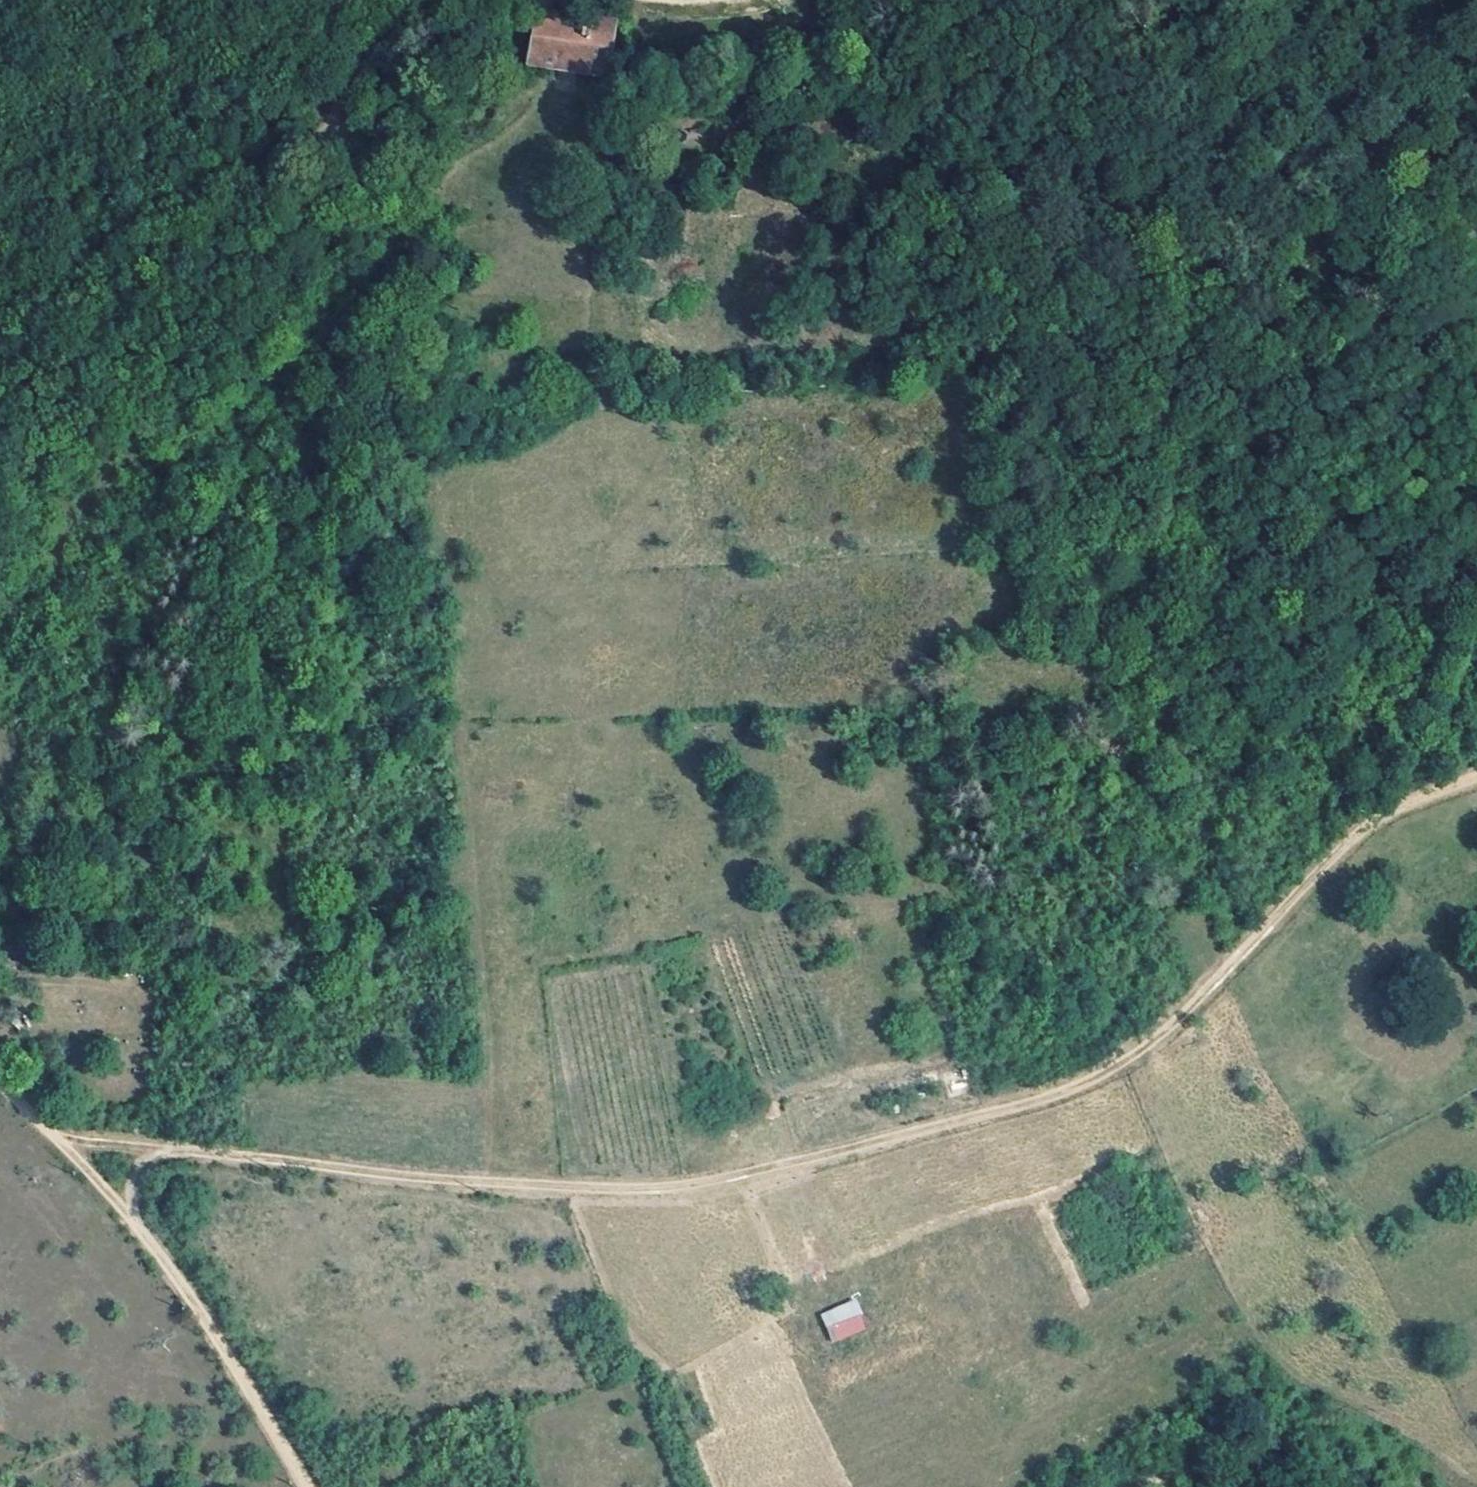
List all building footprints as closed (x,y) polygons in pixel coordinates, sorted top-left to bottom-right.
[(518,60),(595,72),(604,17),(544,6),(544,0),(527,0),(518,60)] [(832,1343),(868,1328),(856,1299),(820,1313),(832,1343)]
